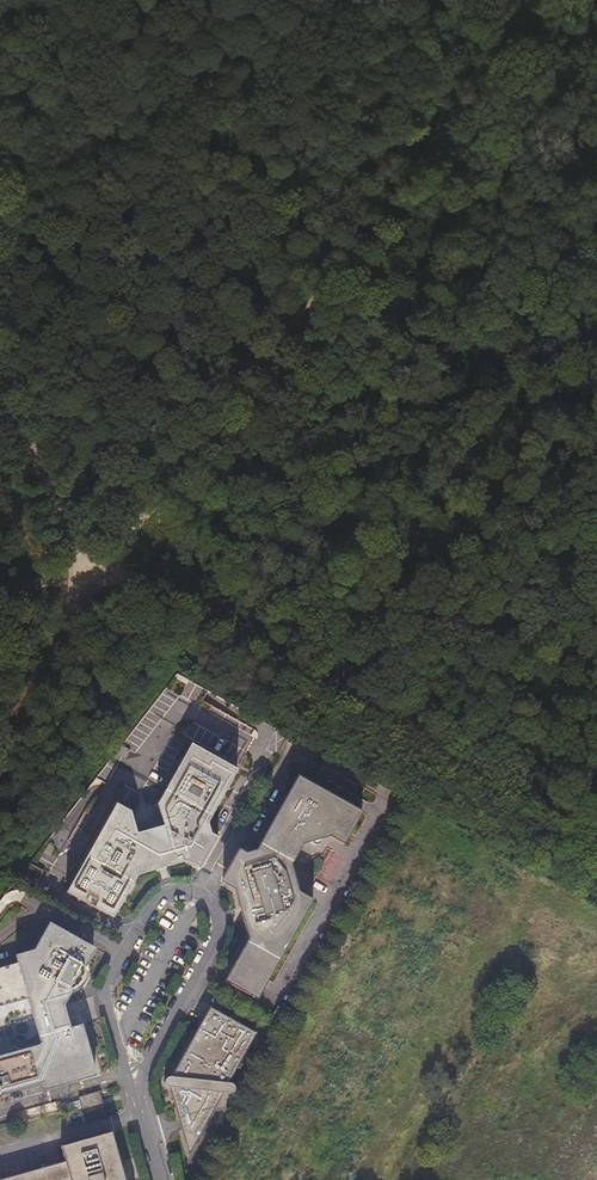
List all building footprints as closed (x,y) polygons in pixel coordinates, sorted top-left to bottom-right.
[(209,822),(239,769),(192,743),(158,803),(164,825),(137,832),(131,811),(117,802),(66,892),(114,918),(138,876),(187,862),(194,865),(201,870),(219,837),(212,833),(209,822)] [(345,844),(363,811),(330,792),(299,775),(258,850),(247,852),(240,849),(222,881),(229,884),(237,889),(249,938),(225,981),(258,999),(313,900),(299,892),(290,864),(303,841),(310,840),(312,842),(313,843),(315,843),(316,842),(318,841),(319,840),(319,838),(330,836),(345,844)] [(19,965),(0,970),(0,1102),(3,1100),(6,1095),(48,1083),(50,1090),(101,1076),(89,1030),(88,1028),(85,1027),(83,1026),(76,1028),(70,1006),(75,996),(78,995),(86,990),(92,983),(93,978),(94,974),(94,969),(94,964),(103,948),(56,924),(41,950),(17,956),(19,965)] [(295,1010),(284,1005),(278,1017),(288,1022),(295,1010)] [(190,1156),(209,1121),(224,1095),(230,1095),(232,1096),(233,1095),(235,1095),(236,1093),(236,1092),(237,1090),(236,1089),(236,1087),(234,1086),(233,1085),(231,1085),(229,1085),(257,1034),(210,1009),(171,1079),(170,1079),(168,1080),(167,1081),(167,1083),(166,1084),(167,1086),(167,1087),(168,1088),(169,1088),(170,1089),(171,1089),(172,1089),(182,1127),(190,1156)] [(79,1097),(83,1113),(105,1107),(101,1091),(79,1097)] [(117,1133),(66,1146),(69,1163),(6,1179),(130,1179),(117,1133)]
